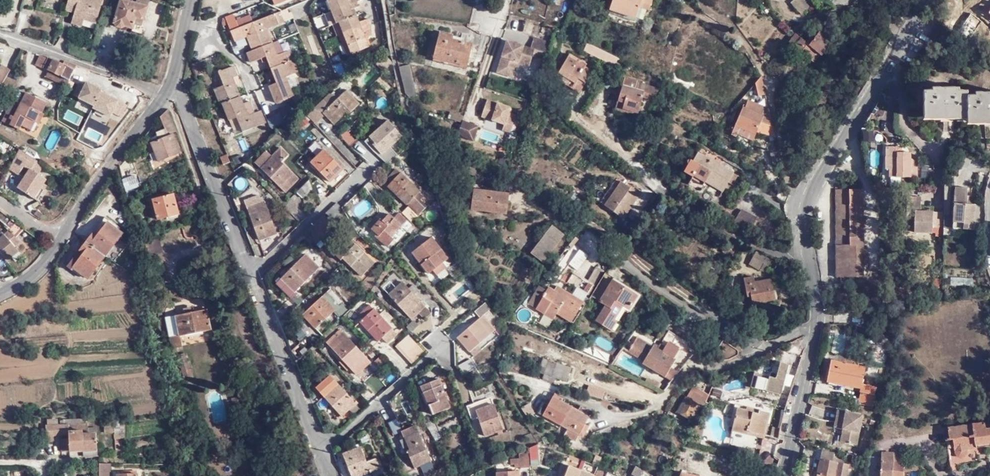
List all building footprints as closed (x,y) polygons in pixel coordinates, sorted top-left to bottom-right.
[(67,8),(76,11),(75,14),(72,24),(83,27),(85,20),(97,23),(103,0),(69,0),(67,8)] [(123,0),(121,0),(114,23),(116,24),(116,25),(118,27),(122,28),(126,26),(134,28),(135,25),(142,27),(147,6),(135,3),(129,1),(123,0)] [(352,52),(369,45),(366,36),(372,33),(369,26),(371,26),(368,17),(359,20),(355,13),(353,14),(350,7),(359,3),(358,0),(328,0),(333,13),(337,22),(340,21),(344,32),(352,52)] [(650,9),(653,0),(614,0),(609,12),(635,20),(639,9),(640,7),(650,9)] [(809,0),(796,0),(794,3),(807,13),(814,4),(809,0)] [(286,7),(279,9),(283,20),(293,16),(290,10),(287,11),(286,7)] [(237,21),(237,20),(234,13),(225,16),(228,25),(229,25),(235,39),(247,34),(253,49),(247,51),(251,61),(261,57),(263,61),(268,60),(272,70),(276,82),(269,84),(276,101),(293,95),(285,75),(298,69),(292,57),(291,58),(287,49),(277,53),(275,48),(272,41),(266,27),(283,20),(279,9),(246,23),(238,26),(236,22),(237,21)] [(337,22),(333,13),(327,15),(331,24),(337,22)] [(324,15),(316,18),(319,28),(328,24),(324,15)] [(348,54),(352,52),(344,32),(339,34),(348,54)] [(809,45),(796,35),(789,43),(814,63),(821,54),(823,56),(830,46),(817,36),(809,45)] [(448,38),(441,36),(435,58),(467,66),(472,47),(448,41),(448,38)] [(277,39),(272,41),(275,48),(280,46),(277,39)] [(534,48),(506,41),(497,71),(512,76),(517,61),(529,64),(534,48)] [(617,56),(586,41),(582,49),(613,64),(617,56)] [(69,63),(64,61),(63,65),(49,58),(48,59),(41,56),(36,65),(70,81),(77,66),(69,63)] [(200,59),(192,62),(197,75),(205,72),(200,59)] [(409,64),(399,66),(405,92),(415,89),(409,64)] [(582,91),(579,96),(587,100),(597,83),(593,81),(595,77),(592,76),(594,73),(576,64),(567,82),(582,91)] [(0,69),(0,85),(2,86),(12,71),(2,65),(0,69)] [(232,77),(236,75),(233,66),(218,72),(223,85),(214,88),(221,105),(223,104),(230,119),(237,116),(243,131),(266,122),(260,109),(256,111),(247,115),(242,102),(235,84),(232,77)] [(264,73),(269,84),(276,82),(272,70),(264,73)] [(767,95),(762,78),(756,84),(759,97),(767,95)] [(651,99),(658,87),(640,81),(638,89),(621,84),(616,99),(622,101),(621,107),(636,112),(641,96),(651,99)] [(564,87),(579,96),(582,91),(567,82),(564,87)] [(94,107),(99,93),(101,90),(85,85),(84,87),(77,84),(72,96),(79,99),(78,101),(94,107)] [(969,96),(969,92),(957,92),(957,90),(934,89),(934,92),(926,92),(926,117),(944,117),(945,121),(952,122),(952,117),(968,117),(968,121),(987,121),(987,125),(989,125),(989,96),(969,96)] [(333,93),(318,108),(326,111),(325,112),(326,113),(336,124),(345,115),(347,116),(360,104),(347,91),(339,99),(333,93)] [(828,92),(819,91),(816,105),(826,107),(828,92)] [(123,102),(99,93),(94,107),(94,110),(112,116),(112,114),(118,116),(123,102)] [(11,106),(3,122),(20,131),(22,127),(31,131),(36,123),(40,124),(45,115),(42,114),(47,104),(27,94),(19,110),(11,106)] [(247,115),(256,111),(251,99),(242,102),(247,115)] [(511,107),(487,99),(481,116),(505,124),(503,129),(509,132),(515,115),(509,112),(511,107)] [(635,115),(636,112),(621,107),(622,101),(616,99),(615,99),(613,108),(635,115)] [(774,127),(770,110),(748,101),(745,108),(744,108),(736,126),(736,127),(756,134),(756,135),(762,121),(774,127)] [(316,123),(326,113),(325,112),(326,111),(318,108),(314,107),(307,114),(316,123)] [(164,113),(161,116),(165,127),(156,131),(158,138),(151,141),(159,161),(180,152),(172,132),(177,131),(171,117),(168,109),(164,113)] [(278,113),(270,117),(276,127),(284,123),(278,113)] [(451,115),(449,121),(463,126),(465,120),(451,115)] [(402,136),(388,120),(370,136),(375,142),(373,143),(382,153),(402,136)] [(736,127),(733,132),(740,135),(753,141),(756,135),(756,134),(736,127)] [(246,136),(237,140),(244,154),(252,150),(246,136)] [(780,155),(777,141),(768,144),(771,157),(780,155)] [(727,174),(732,165),(697,146),(693,152),(690,151),(689,150),(688,151),(687,151),(685,152),(685,153),(685,155),(685,156),(686,157),(687,158),(688,158),(689,159),(690,157),(696,161),(692,168),(703,174),(706,169),(724,179),(727,174)] [(897,147),(888,146),(887,169),(891,170),(891,177),(919,177),(919,162),(912,158),(912,152),(897,152),(897,147)] [(282,148),(274,155),(262,167),(285,191),(298,177),(282,161),(289,154),(282,148)] [(326,148),(312,161),(330,179),(344,167),(326,148)] [(262,167),(274,155),(268,149),(256,161),(262,167)] [(37,175),(43,167),(30,159),(19,152),(9,171),(18,176),(24,168),(30,172),(18,190),(37,203),(44,192),(40,190),(43,185),(46,181),(37,175)] [(230,162),(228,154),(221,157),(224,164),(230,162)] [(685,164),(692,168),(696,161),(690,157),(689,159),(685,164)] [(736,167),(732,165),(727,174),(730,176),(736,167)] [(721,184),(724,179),(706,169),(703,174),(721,184)] [(388,186),(407,205),(419,193),(397,171),(389,179),(392,182),(388,186)] [(135,175),(128,177),(131,184),(137,182),(135,175)] [(244,178),(236,181),(239,190),(248,187),(244,178)] [(309,178),(297,190),(304,196),(313,187),(309,178)] [(620,182),(605,207),(624,219),(639,194),(620,182)] [(957,186),(955,221),(966,222),(966,227),(975,228),(976,202),(973,202),(968,202),(968,194),(969,186),(957,186)] [(837,190),(837,276),(864,276),(864,189),(837,190)] [(510,193),(476,190),(473,208),(508,211),(510,193)] [(173,193),(154,199),(160,218),(179,212),(173,193)] [(266,201),(248,208),(259,238),(277,232),(266,201)] [(935,226),(945,227),(945,212),(923,211),(923,202),(909,201),(909,220),(917,220),(917,232),(935,232),(935,226)] [(336,202),(326,213),(333,219),(343,209),(336,202)] [(410,207),(403,213),(412,223),(423,214),(418,208),(415,211),(410,207)] [(725,211),(722,215),(751,230),(757,218),(741,210),(736,217),(725,211)] [(36,212),(33,216),(39,220),(42,216),(36,212)] [(395,232),(402,224),(406,221),(397,212),(393,216),(389,212),(382,219),(381,218),(372,228),(377,233),(376,234),(388,245),(395,238),(392,235),(395,232)] [(105,220),(94,234),(98,237),(109,223),(105,220)] [(555,221),(533,249),(545,258),(566,230),(555,221)] [(86,254),(75,268),(89,279),(123,235),(109,223),(98,237),(94,234),(82,250),(86,254)] [(0,238),(0,260),(4,258),(7,263),(12,259),(19,255),(20,254),(16,249),(22,244),(19,239),(26,231),(17,224),(11,230),(5,235),(0,238)] [(408,230),(402,224),(395,232),(400,238),(408,230)] [(448,259),(432,237),(413,252),(429,273),(433,270),(436,274),(447,267),(443,263),(448,259)] [(159,239),(145,243),(149,256),(163,253),(159,239)] [(335,239),(328,246),(342,259),(344,256),(363,275),(375,262),(352,240),(344,248),(335,239)] [(728,246),(724,252),(733,257),(736,251),(728,246)] [(70,264),(75,268),(86,254),(82,250),(70,264)] [(772,260),(757,251),(750,262),(761,269),(765,263),(769,266),(772,260)] [(319,267),(306,254),(284,277),(283,276),(277,282),(292,297),(298,290),(297,290),(319,267)] [(21,259),(19,255),(12,259),(15,263),(21,259)] [(588,282),(591,284),(597,287),(605,271),(597,266),(588,282)] [(571,322),(583,300),(586,296),(584,296),(591,284),(572,273),(567,283),(561,279),(555,289),(549,286),(547,289),(536,309),(554,319),(557,314),(571,322)] [(754,276),(744,279),(747,297),(751,296),(753,304),(776,299),(772,278),(756,282),(754,276)] [(973,277),(950,276),(950,283),(972,285),(973,277)] [(456,304),(476,290),(467,278),(447,292),(456,304)] [(627,298),(631,294),(623,289),(614,301),(611,299),(620,287),(610,279),(594,299),(611,311),(601,326),(615,336),(622,327),(619,326),(628,312),(634,316),(641,308),(627,298)] [(425,305),(414,293),(409,288),(403,281),(389,294),(411,318),(418,311),(425,306),(425,305)] [(409,288),(414,293),(418,289),(413,284),(409,288)] [(528,304),(536,309),(547,289),(539,285),(528,304)] [(337,309),(344,316),(353,308),(333,287),(305,313),(317,326),(337,309)] [(644,304),(631,294),(627,298),(641,308),(644,304)] [(288,301),(277,312),(281,319),(294,307),(288,301)] [(492,308),(486,301),(475,310),(480,317),(457,336),(470,351),(471,350),(491,334),(495,330),(492,326),(499,321),(490,309),(492,308)] [(381,317),(380,316),(371,305),(361,313),(365,317),(361,321),(379,341),(383,338),(388,343),(397,334),(388,324),(381,317)] [(425,306),(418,311),(425,318),(431,312),(425,306)] [(196,311),(185,313),(177,315),(181,334),(181,336),(212,330),(208,309),(196,311)] [(385,311),(380,316),(381,317),(388,324),(393,318),(385,311)] [(181,334),(177,315),(167,317),(170,336),(181,334)] [(415,320),(408,326),(412,331),(419,325),(415,320)] [(227,324),(220,325),(222,335),(229,334),(227,324)] [(351,367),(359,361),(366,355),(344,331),(330,343),(351,367)] [(183,346),(181,336),(181,334),(170,336),(172,348),(183,346)] [(404,354),(417,342),(410,334),(397,346),(404,354)] [(496,339),(491,334),(471,350),(476,356),(496,339)] [(891,342),(880,335),(877,344),(889,348),(891,342)] [(654,356),(639,348),(633,358),(648,366),(647,368),(670,380),(680,364),(678,363),(683,354),(680,352),(685,343),(671,336),(664,348),(669,351),(668,353),(666,357),(661,354),(657,352),(654,356)] [(304,340),(292,351),(298,358),(310,347),(304,340)] [(425,351),(417,342),(404,354),(412,363),(425,351)] [(641,344),(639,348),(654,356),(657,352),(641,344)] [(185,353),(178,355),(186,380),(193,377),(185,353)] [(359,361),(362,365),(369,359),(366,355),(359,361)] [(564,380),(569,365),(546,357),(543,365),(548,366),(545,373),(546,373),(544,379),(550,381),(551,379),(557,382),(559,378),(564,380)] [(780,393),(788,363),(780,361),(775,377),(754,372),(751,386),(780,393)] [(873,407),(878,388),(863,384),(866,368),(848,364),(849,362),(844,361),(843,363),(831,361),(827,382),(861,389),(858,403),(873,407)] [(575,368),(569,365),(564,380),(569,382),(575,368)] [(350,408),(356,402),(332,375),(317,387),(342,415),(350,408)] [(434,413),(450,406),(439,378),(430,381),(423,384),(434,413)] [(220,387),(207,391),(214,420),(228,416),(220,387)] [(693,388),(686,400),(688,401),(693,394),(701,398),(703,395),(693,388)] [(606,395),(590,389),(588,394),(605,400),(606,395)] [(707,397),(703,395),(701,398),(693,394),(688,401),(686,400),(678,412),(691,420),(698,409),(701,410),(707,397)] [(563,425),(573,406),(555,396),(551,404),(548,402),(542,413),(563,425)] [(361,407),(356,402),(350,408),(354,413),(361,407)] [(524,408),(531,419),(539,413),(532,402),(524,408)] [(474,403),(466,406),(472,422),(480,420),(485,435),(504,429),(495,404),(477,410),(474,403)] [(759,409),(746,406),(737,404),(731,426),(749,430),(749,427),(764,430),(770,407),(760,405),(759,409)] [(592,415),(573,406),(563,425),(569,428),(565,437),(577,445),(582,436),(585,437),(592,426),(588,424),(592,415)] [(848,429),(846,442),(858,443),(862,414),(837,411),(835,427),(843,428),(848,429)] [(398,417),(389,421),(395,435),(404,430),(398,417)] [(433,418),(426,422),(433,435),(440,431),(433,418)] [(83,452),(84,435),(84,433),(70,433),(63,434),(63,425),(60,425),(59,419),(48,420),(48,425),(47,426),(48,441),(55,441),(55,436),(62,436),(62,452),(83,452)] [(116,433),(116,423),(106,423),(106,432),(116,433)] [(778,434),(780,424),(772,423),(770,432),(778,434)] [(84,435),(89,435),(88,424),(70,425),(70,433),(84,433),(84,435)] [(402,432),(404,437),(410,449),(407,450),(414,466),(430,459),(419,431),(416,426),(402,432)] [(952,434),(954,447),(950,447),(952,457),(957,457),(958,462),(959,463),(960,465),(962,466),(966,467),(969,466),(972,465),(974,462),(974,459),(983,458),(983,455),(989,454),(989,431),(952,434)] [(97,451),(98,434),(91,435),(89,435),(84,435),(83,452),(97,451)] [(679,450),(682,444),(667,434),(664,438),(679,450)] [(763,438),(757,458),(772,462),(777,441),(763,438)] [(727,451),(745,456),(748,445),(730,441),(727,451)] [(531,447),(532,460),(541,459),(540,443),(531,447)] [(344,454),(352,475),(358,475),(379,468),(375,458),(367,461),(361,447),(344,454)] [(531,466),(530,452),(521,451),(521,456),(512,457),(513,463),(516,462),(516,466),(522,466),(531,466)] [(850,463),(833,460),(834,453),(822,451),(817,475),(848,475),(850,463)] [(886,452),(883,475),(905,475),(905,472),(913,473),(913,472),(922,472),(922,466),(906,464),(908,455),(886,452)] [(596,462),(601,465),(605,457),(599,454),(596,462)] [(558,475),(566,475),(570,466),(564,463),(558,475)] [(68,465),(59,464),(61,475),(63,475),(69,475),(68,465)] [(424,475),(425,475),(449,475),(452,475),(447,464),(424,475)] [(99,465),(99,475),(110,475),(110,465),(99,465)] [(581,470),(570,466),(566,475),(579,475),(581,470)] [(638,466),(634,473),(638,475),(644,475),(647,471),(638,466)] [(713,475),(682,468),(680,475),(713,475)]
